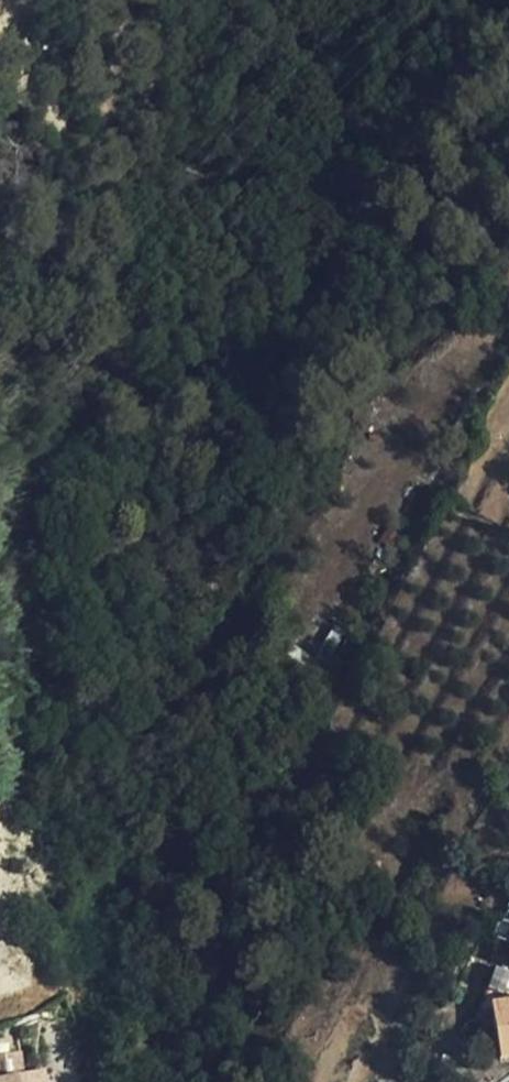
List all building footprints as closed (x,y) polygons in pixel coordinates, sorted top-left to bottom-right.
[(490,920),(486,932),(508,940),(508,927),(490,920)] [(493,1002),(503,1061),(508,1060),(508,999),(493,1002)] [(42,1071),(27,1073),(24,1053),(0,1057),(0,1081),(43,1081),(42,1071)]
